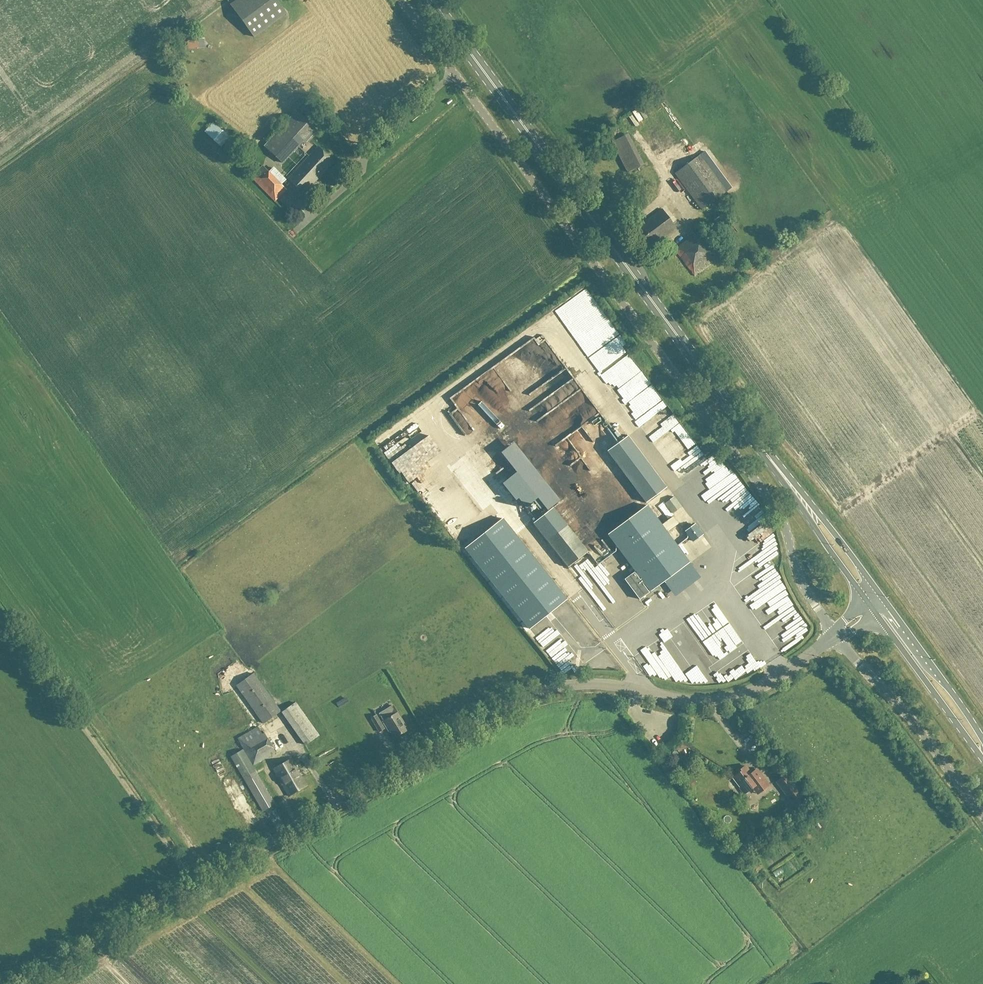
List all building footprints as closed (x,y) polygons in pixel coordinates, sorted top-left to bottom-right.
[(276,0),(238,0),(230,5),(254,38),(286,14),(276,0)] [(198,49),(199,41),(191,40),(190,48),(198,49)] [(306,144),(317,131),(296,112),(264,147),(282,164),(304,142),(306,144)] [(221,148),(230,138),(213,124),(204,133),(221,148)] [(627,173),(643,165),(628,134),(611,143),(627,173)] [(317,147),(294,172),(287,180),(304,195),(324,172),(333,162),(317,147)] [(700,155),(674,174),(701,210),(727,191),(700,155)] [(286,190),(263,166),(250,178),(274,202),(286,190)] [(647,250),(676,229),(662,210),(633,230),(647,250)] [(714,220),(723,232),(732,225),(723,213),(714,220)] [(694,277),(722,256),(702,229),(696,234),(698,237),(693,240),(691,238),(674,250),(694,277)] [(525,432),(533,442),(540,436),(532,426),(525,432)] [(667,433),(668,452),(677,452),(677,441),(682,441),(681,432),(667,433)] [(683,460),(694,454),(692,450),(681,456),(683,460)] [(666,487),(640,452),(619,468),(645,502),(666,487)] [(745,571),(774,556),(777,552),(734,469),(730,475),(700,455),(695,462),(693,463),(696,469),(682,476),(685,481),(713,479),(691,490),(696,500),(703,489),(708,492),(710,491),(714,498),(730,490),(731,493),(725,495),(729,503),(731,503),(732,513),(724,525),(732,531),(734,554),(754,544),(766,552),(742,565),(745,571)] [(678,467),(674,470),(681,479),(685,476),(678,467)] [(681,507),(674,497),(665,504),(672,514),(681,507)] [(643,585),(645,584),(650,591),(689,562),(647,506),(608,534),(641,580),(640,581),(634,573),(624,581),(639,600),(649,593),(643,585)] [(672,518),(662,526),(667,533),(677,525),(672,518)] [(529,629),(566,600),(502,519),(465,549),(529,629)] [(693,542),(701,536),(694,525),(685,531),(693,542)] [(784,649),(813,633),(775,568),(768,572),(766,568),(758,573),(761,578),(750,584),(744,574),(740,576),(752,598),(755,596),(759,603),(760,602),(763,607),(752,613),(758,625),(773,617),(776,622),(762,630),(768,641),(776,637),(784,649)] [(732,572),(724,585),(732,590),(740,577),(732,572)] [(697,584),(700,590),(706,586),(703,581),(697,584)] [(663,593),(655,597),(660,607),(669,602),(663,593)] [(702,609),(713,601),(708,594),(697,602),(702,609)] [(642,605),(648,617),(661,611),(656,599),(642,605)] [(717,655),(742,640),(720,603),(712,608),(719,619),(715,622),(708,610),(704,612),(714,628),(711,630),(701,613),(683,623),(705,659),(716,653),(717,655)] [(564,616),(568,622),(577,616),(573,609),(564,616)] [(695,650),(691,652),(677,629),(673,631),(681,644),(676,647),(691,671),(700,665),(698,661),(700,660),(695,650)] [(565,655),(563,646),(554,649),(560,672),(573,669),(569,654),(565,655)] [(758,653),(745,659),(752,673),(765,667),(758,653)] [(740,680),(745,677),(738,666),(733,669),(740,680)] [(741,670),(746,677),(752,673),(747,666),(741,670)] [(707,671),(702,673),(708,687),(721,682),(718,674),(710,677),(707,671)] [(263,724),(281,712),(254,674),(235,686),(263,724)] [(394,739),(407,731),(397,713),(382,722),(386,728),(387,727),(394,739)] [(379,733),(384,729),(376,715),(370,719),(379,733)] [(275,754),(273,748),(267,739),(264,733),(262,735),(257,727),(251,731),(237,739),(236,739),(252,766),(275,754)] [(243,778),(255,771),(243,750),(230,758),(243,778)] [(288,797),(307,787),(291,759),(273,769),(288,797)] [(744,795),(752,788),(757,795),(760,793),(769,786),(769,785),(768,785),(759,774),(760,773),(759,773),(757,769),(751,774),(745,767),(738,772),(739,773),(733,778),(741,788),(740,789),(744,795)] [(255,771),(243,778),(262,812),(275,805),(255,771)]
